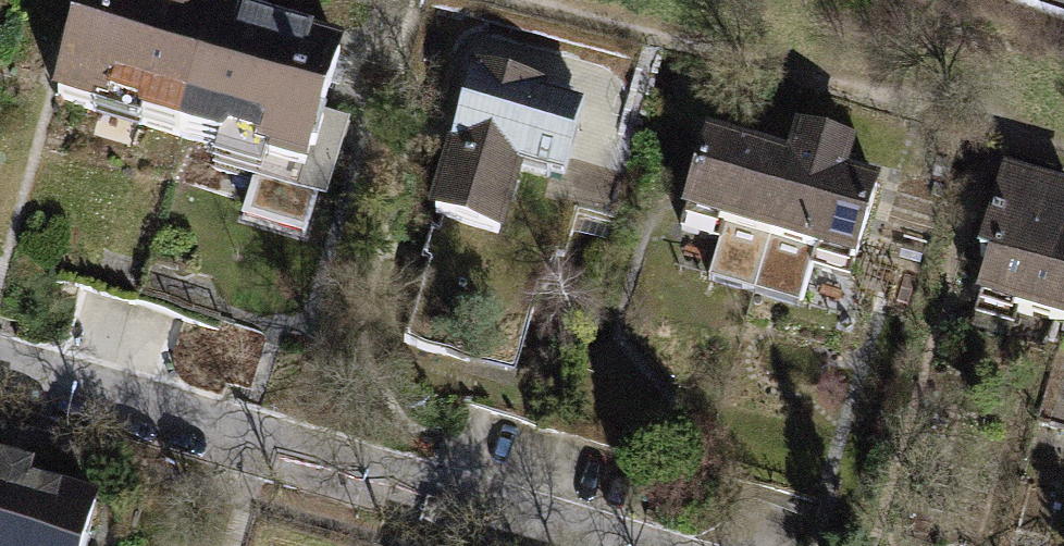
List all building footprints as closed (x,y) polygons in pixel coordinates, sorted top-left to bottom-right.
[(180,151),(217,31),(116,0),(88,0),(53,112),(180,151)] [(344,69),(217,31),(180,151),(307,190),(344,69)] [(478,82),(455,156),(534,180),(573,192),(596,118),(478,82)] [(684,224),(775,251),(798,174),(707,147),(684,224)] [(513,247),(534,180),(455,156),(435,223),(513,247)] [(888,201),(798,174),(775,251),(865,278),(888,201)] [(1063,338),(1063,245),(1008,227),(981,312),(1063,338)] [(88,510),(0,483),(0,545),(76,545),(88,510)]
